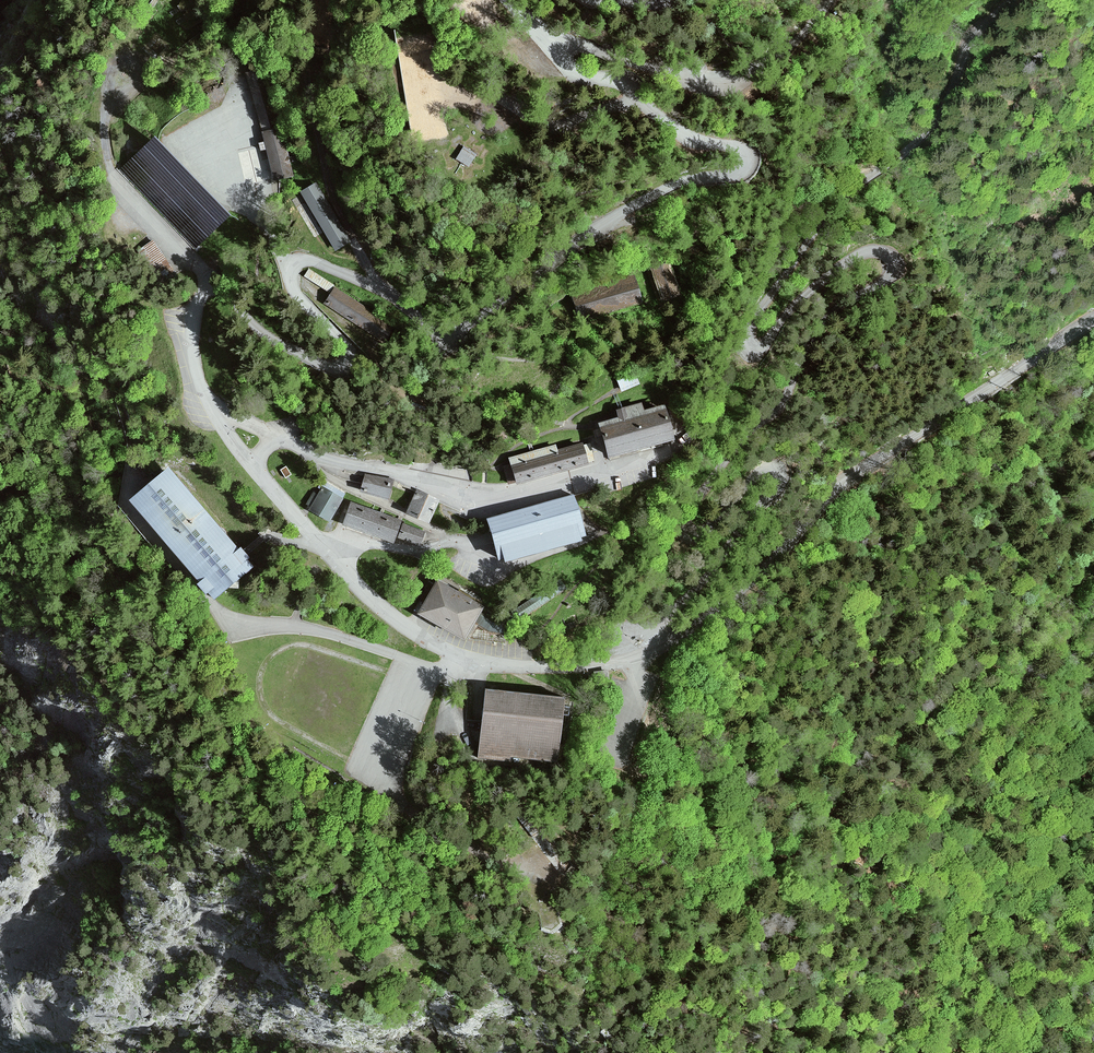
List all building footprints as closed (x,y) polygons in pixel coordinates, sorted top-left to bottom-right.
[(244,75),(274,182),(294,176),(264,69),(244,75)] [(154,136),(119,170),(194,249),(229,215),(154,136)] [(464,148),(456,159),(470,168),(477,156),(464,148)] [(317,183),(300,193),(335,251),(352,241),(317,183)] [(681,296),(670,264),(648,271),(659,304),(681,296)] [(305,275),(329,292),(334,285),(309,269),(305,275)] [(642,305),(633,276),(569,296),(578,325),(642,305)] [(335,288),(325,303),(383,341),(394,326),(335,288)] [(638,371),(618,377),(621,388),(641,382),(638,371)] [(619,419),(598,424),(608,457),(672,438),(663,406),(644,412),(641,402),(616,409),(619,419)] [(553,446),(507,459),(514,484),(594,461),(589,445),(556,455),(553,446)] [(254,568),(169,468),(130,501),(215,601),(254,568)] [(392,481),(362,474),(358,492),(388,499),(392,481)] [(342,499),(321,487),(307,511),(328,523),(342,499)] [(439,500),(416,490),(406,515),(429,525),(439,500)] [(573,497),(486,518),(498,561),(585,537),(573,497)] [(379,511),(349,502),(342,525),(396,543),(398,535),(420,542),(423,531),(403,525),(405,519),(379,511)] [(482,608),(437,582),(418,615),(463,641),(482,608)] [(564,699),(486,692),(480,758),(558,765),(564,699)]
